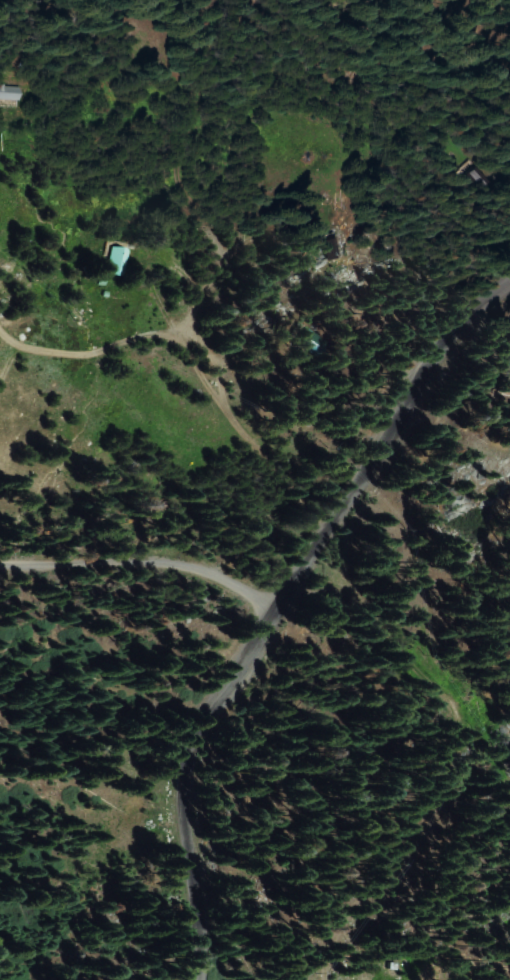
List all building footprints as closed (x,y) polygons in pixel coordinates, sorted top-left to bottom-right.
[(23,100),(0,100),(0,85),(24,85),(23,100)] [(482,165),(498,185),(488,193),(472,173),(482,165)] [(126,249),(123,270),(105,267),(108,246),(126,249)]
